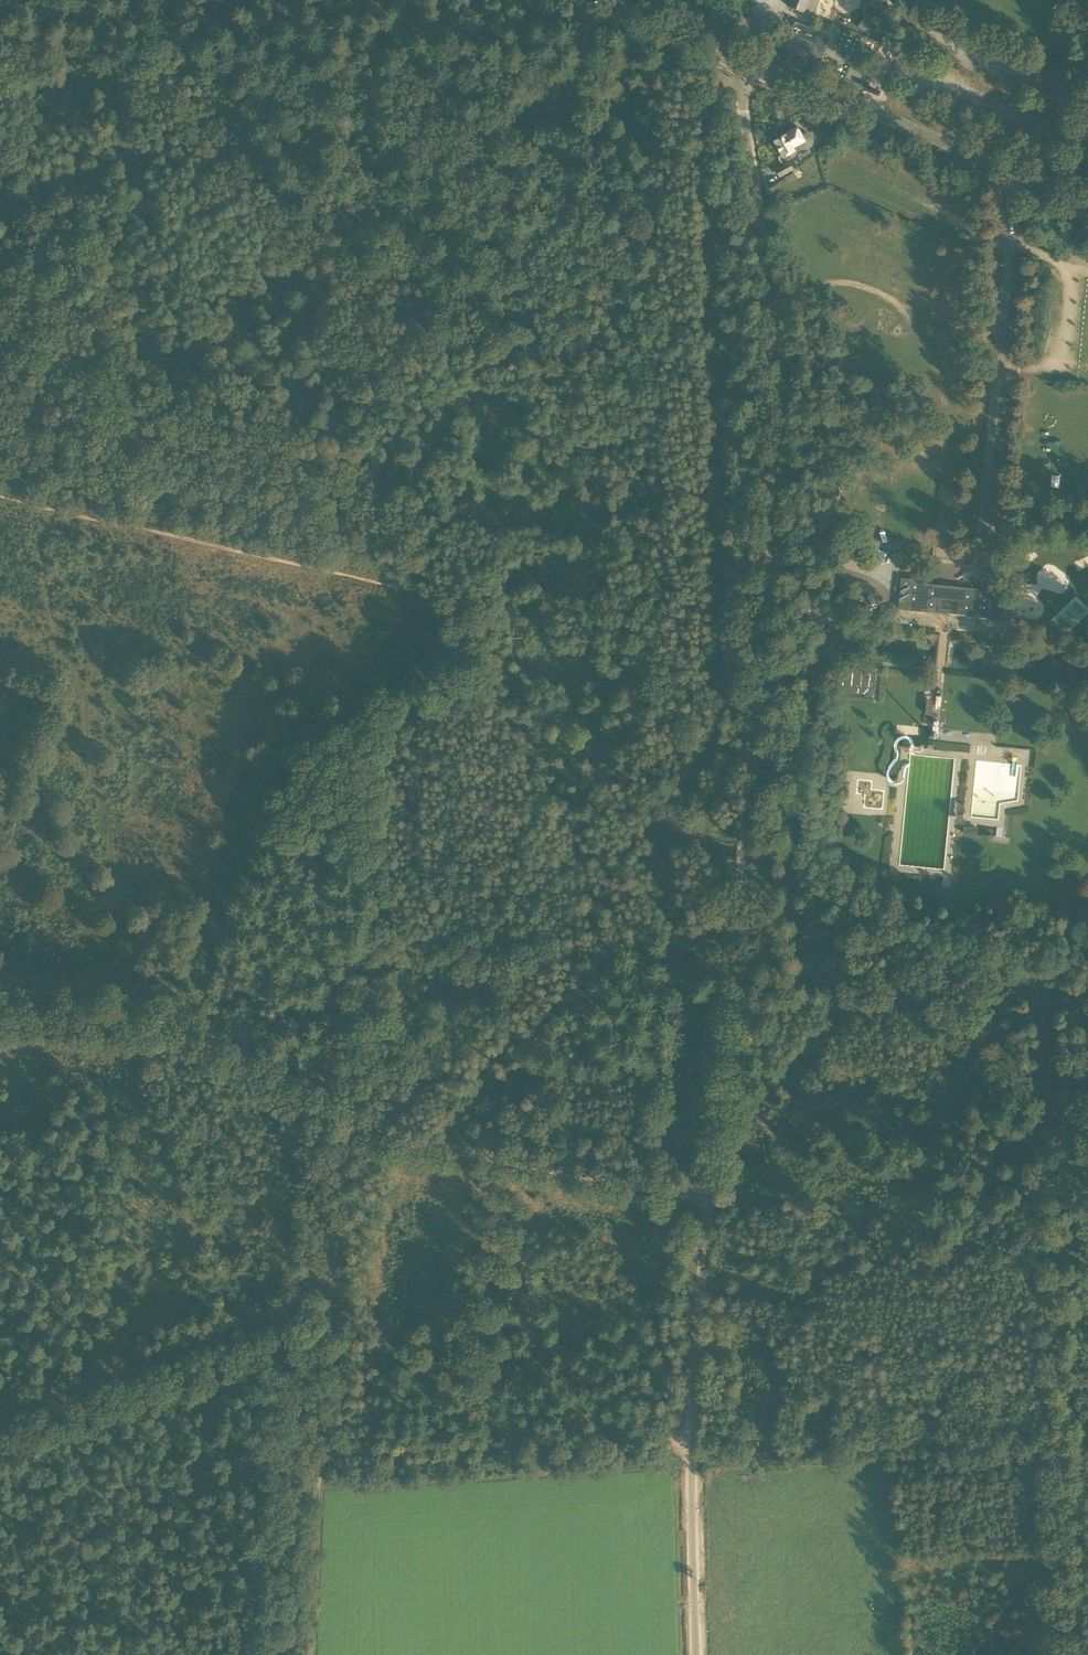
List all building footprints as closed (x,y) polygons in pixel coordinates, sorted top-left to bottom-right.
[(786,5),(814,16),(820,0),(788,0),(786,5)] [(867,20),(861,28),(869,33),(875,26),(867,20)] [(808,63),(820,32),(796,23),(784,54),(808,63)] [(803,133),(801,134),(798,127),(785,134),(786,135),(775,141),(780,150),(784,157),(795,151),(793,147),(798,145),(798,146),(800,148),(801,149),(803,149),(804,150),(806,150),(808,149),(809,149),(811,148),(812,147),(813,146),(814,144),(814,142),(814,141),(814,139),(813,137),(812,136),(811,135),(810,134),(808,133),(806,133),(805,133),(803,133)] [(781,176),(790,171),(793,169),(789,163),(777,169),(781,176)] [(860,341),(859,358),(869,358),(869,341),(860,341)] [(874,378),(874,360),(865,359),(865,366),(854,366),(854,371),(865,371),(865,378),(874,378)] [(871,394),(871,407),(888,407),(888,394),(887,394),(871,394)] [(942,591),(943,586),(920,584),(921,579),(901,577),(898,609),(918,611),(918,610),(979,616),(979,617),(980,616),(988,617),(987,619),(1002,621),(1004,597),(1005,597),(1006,588),(986,585),(982,585),(981,590),(959,587),(958,592),(942,591)] [(839,670),(838,685),(838,691),(853,693),(854,686),(875,689),(877,673),(873,673),(873,671),(869,670),(869,662),(853,661),(852,671),(839,670)] [(1000,718),(1014,721),(1016,707),(1002,705),(1000,718)] [(964,826),(964,834),(978,834),(979,826),(964,826)]
